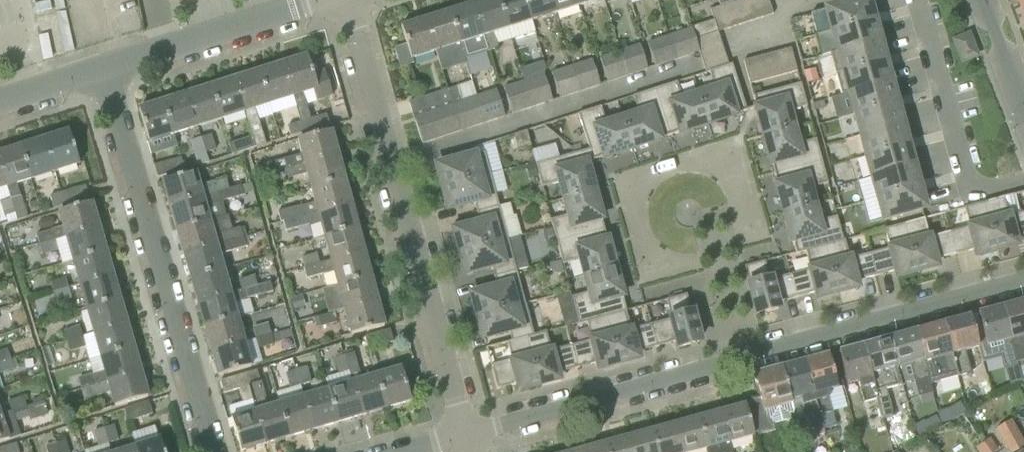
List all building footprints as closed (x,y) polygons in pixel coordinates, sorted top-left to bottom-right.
[(473,4),(488,52),(498,49),(497,45),(511,40),(499,0),(486,0),(473,4)] [(531,21),(524,0),(499,0),(511,40),(535,33),(531,21)] [(552,0),(524,0),(531,21),(556,14),(552,0)] [(580,6),(578,0),(552,0),(556,14),(580,6)] [(740,25),(751,22),(745,0),(740,0),(733,2),(740,25)] [(751,22),(763,18),(757,0),(745,0),(751,22)] [(769,0),(757,0),(763,18),(774,14),(769,0)] [(873,21),(868,0),(863,0),(827,10),(832,32),(873,21)] [(722,6),(729,29),(740,25),(733,2),(722,6)] [(488,52),(473,4),(449,12),(460,45),(464,59),(465,59),(488,52)] [(718,32),(729,29),(722,6),(711,10),(714,20),(718,32)] [(425,19),(435,52),(436,51),(442,70),(466,63),(465,59),(464,59),(460,45),(449,12),(425,19)] [(425,19),(401,27),(407,45),(394,49),(400,68),(413,64),(412,59),(435,52),(425,19)] [(718,32),(714,20),(692,27),(695,39),(718,32)] [(879,41),(873,21),(832,32),(818,36),(823,56),(879,41)] [(668,34),(675,60),(699,52),(690,27),(668,34)] [(718,32),(695,39),(699,50),(722,43),(718,32)] [(655,67),(675,60),(668,34),(646,41),(655,67)] [(955,41),(963,61),(977,56),(969,35),(955,41)] [(844,73),(885,62),(879,41),(823,56),(818,58),(824,79),(844,73)] [(703,61),(725,54),(722,43),(699,50),(703,61)] [(620,50),(628,76),(647,70),(638,44),(620,50)] [(779,51),(785,75),(798,71),(791,48),(779,51)] [(607,83),(628,76),(620,50),(599,57),(607,83)] [(779,51),(768,55),(774,78),(785,75),(779,51)] [(703,61),(706,73),(709,72),(729,65),(725,54),(703,61)] [(768,55),(756,58),(762,81),(774,78),(768,55)] [(293,97),(303,93),(313,90),(316,101),(333,96),(325,71),(313,75),(308,56),(282,64),(293,97)] [(750,84),(762,81),(756,58),(744,61),(750,84)] [(571,66),(579,92),(600,85),(591,59),(571,66)] [(844,73),(849,94),(890,83),(885,62),(844,73)] [(268,105),(293,97),(282,64),(258,72),(268,105)] [(698,92),(708,124),(747,111),(732,64),(729,65),(709,72),(714,87),(698,92)] [(560,99),(579,92),(571,66),(551,73),(560,99)] [(818,80),(815,69),(804,72),(807,83),(818,80)] [(245,112),(255,109),(268,105),(258,72),(234,79),(245,112)] [(531,108),(552,101),(543,75),(524,82),(531,108)] [(221,120),(245,112),(234,79),(210,87),(221,120)] [(477,100),(471,82),(446,90),(449,103),(451,102),(461,131),(485,123),(477,100)] [(503,89),(512,114),(531,108),(524,82),(503,89)] [(681,97),(677,82),(655,89),(670,136),(708,124),(698,92),(681,97)] [(840,119),(855,115),(896,104),(890,83),(849,94),(834,98),(840,119)] [(753,96),(756,108),(764,136),(793,128),(789,112),(807,107),(801,84),(753,96)] [(197,127),(221,120),(210,87),(186,95),(197,127)] [(622,116),(632,148),(670,136),(655,89),(633,96),(638,111),(622,116)] [(425,110),(438,106),(449,103),(446,90),(409,102),(413,114),(425,110)] [(496,93),(477,100),(485,123),(504,117),(496,93)] [(173,135),(197,127),(186,95),(163,102),(173,135)] [(826,109),(824,101),(813,104),(815,112),(826,109)] [(139,110),(149,142),(173,135),(163,102),(139,110)] [(438,106),(447,136),(461,131),(451,102),(449,103),(438,106)] [(306,104),(296,107),(301,123),(305,134),(315,131),(330,127),(326,115),(311,119),(306,104)] [(855,115),(860,136),(901,125),(896,104),(855,115)] [(434,140),(447,136),(438,106),(425,110),(434,140)] [(606,122),(601,107),(578,114),(589,147),(590,147),(594,161),(632,148),(622,116),(606,122)] [(413,114),(415,122),(422,144),(434,140),(425,110),(413,114)] [(249,124),(253,137),(256,147),(266,144),(259,121),(249,124)] [(301,123),(288,127),(291,137),(305,134),(301,123)] [(860,136),(866,157),(907,146),(901,125),(860,136)] [(774,175),(822,162),(816,140),(798,144),(793,128),(764,136),(774,175)] [(338,156),(331,131),(297,141),(301,155),(258,167),(261,176),(267,175),(338,156)] [(531,145),(527,131),(513,135),(517,150),(531,145)] [(54,172),(79,164),(69,132),(44,140),(54,172)] [(205,155),(206,154),(216,150),(212,135),(200,139),(205,155)] [(232,156),(256,147),(253,137),(229,145),(232,156)] [(205,155),(200,139),(191,141),(198,166),(209,163),(206,154),(205,155)] [(30,180),(54,172),(44,140),(20,147),(30,180)] [(866,157),(872,177),(913,166),(907,146),(866,157)] [(17,184),(30,180),(20,147),(0,154),(0,167),(6,187),(10,200),(14,214),(15,214),(17,221),(28,218),(22,197),(20,197),(17,184)] [(565,199),(594,191),(586,163),(594,161),(590,147),(589,147),(536,164),(542,187),(560,182),(565,199)] [(490,175),(485,153),(437,166),(443,187),(490,175)] [(270,184),(306,174),(311,190),(345,181),(338,156),(267,175),(270,184)] [(154,166),(157,178),(184,170),(180,158),(154,166)] [(785,213),(814,205),(810,189),(828,184),(822,162),(774,175),(785,213)] [(538,177),(534,165),(526,167),(529,179),(538,177)] [(872,177),(877,198),(918,187),(913,166),(872,177)] [(214,182),(198,186),(194,173),(162,182),(170,207),(229,190),(226,180),(215,184),(214,182)] [(499,207),(496,194),(490,175),(443,187),(448,209),(474,202),(477,213),(499,207)] [(311,190),(314,203),(279,212),(281,222),(284,222),(351,205),(345,181),(311,190)] [(65,206),(89,198),(86,186),(61,193),(65,206)] [(209,222),(226,217),(222,202),(244,196),(241,186),(229,190),(170,207),(177,231),(209,222)] [(883,220),(924,209),(918,187),(877,198),(883,220)] [(604,229),(594,191),(565,199),(569,215),(551,220),(557,242),(604,229)] [(53,209),(65,206),(61,193),(50,197),(53,209)] [(1004,197),(984,203),(997,250),(1017,245),(1015,239),(1023,237),(1023,213),(1009,216),(1004,197)] [(1,203),(5,217),(14,214),(10,200),(1,203)] [(40,210),(38,202),(29,204),(31,213),(40,210)] [(99,228),(92,203),(59,212),(63,228),(37,235),(40,245),(55,241),(66,237),(99,228)] [(976,250),(977,256),(997,250),(984,203),(965,208),(970,227),(949,232),(955,255),(976,250)] [(286,231),(320,223),(324,238),(358,229),(351,205),(284,222),(286,231)] [(785,213),(796,254),(806,252),(805,251),(825,246),(843,241),(843,240),(837,217),(819,222),(814,205),(785,213)] [(480,223),(454,230),(460,252),(508,239),(499,207),(477,213),(480,223)] [(929,238),(924,219),(905,224),(917,272),(937,266),(935,260),(955,255),(949,232),(929,238)] [(241,229),(213,236),(209,222),(177,231),(184,256),(243,238),(241,229)] [(896,271),(898,277),(917,272),(905,224),(885,229),(890,248),(870,254),(876,276),(896,271)] [(106,251),(99,228),(66,237),(73,261),(106,251)] [(365,254),(358,229),(324,238),(330,261),(330,263),(365,254)] [(585,276),(615,268),(604,229),(557,242),(563,264),(581,260),(585,276)] [(555,241),(552,230),(542,232),(545,244),(555,241)] [(223,270),(219,256),(246,248),(243,238),(184,256),(191,280),(223,270)] [(460,252),(466,274),(491,267),(494,277),(517,271),(508,239),(460,252)] [(838,293),(857,288),(856,282),(876,276),(870,254),(850,259),(845,240),(843,240),(843,241),(825,246),(838,293)] [(58,251),(55,241),(40,245),(42,255),(58,251)] [(816,293),(818,298),(838,293),(825,246),(805,251),(806,252),(810,269),(790,275),(796,298),(816,293)] [(80,285),(113,276),(106,251),(73,261),(80,285)] [(337,287),(371,278),(365,254),(330,263),(330,261),(320,263),(320,266),(305,270),(307,279),(333,272),(337,287)] [(304,268),(305,270),(320,266),(320,263),(317,255),(303,259),(305,268),(304,268)] [(564,272),(561,261),(549,264),(551,271),(557,274),(564,272)] [(757,314),(778,309),(776,303),(796,298),(790,275),(770,280),(765,261),(745,267),(757,314)] [(626,312),(626,311),(615,268),(585,276),(590,292),(572,297),(574,305),(579,324),(579,325),(587,323),(607,318),(626,312)] [(223,270),(191,280),(198,304),(230,294),(223,270)] [(497,288),(471,295),(477,317),(525,304),(517,271),(494,277),(497,288)] [(87,310),(120,300),(113,276),(80,285),(87,310)] [(239,280),(242,290),(242,291),(258,286),(255,277),(239,280)] [(343,311),(378,302),(371,278),(337,287),(343,311)] [(54,293),(69,289),(66,279),(51,283),(54,293)] [(237,318),(232,303),(273,292),(271,283),(258,286),(242,291),(242,290),(230,294),(198,304),(205,328),(237,318)] [(72,299),(69,289),(54,293),(57,303),(72,299)] [(677,342),(679,348),(699,342),(687,295),(666,300),(671,319),(651,325),(657,347),(677,342)] [(302,296),(291,299),(294,310),(305,307),(302,296)] [(94,334),(127,324),(120,300),(87,310),(94,334)] [(350,336),(384,327),(378,302),(343,311),(350,336)] [(1018,363),(1023,361),(1023,302),(1002,308),(1017,363),(1018,363)] [(477,317),(483,338),(509,331),(511,341),(512,342),(526,338),(534,336),(534,335),(525,304),(477,317)] [(579,324),(574,305),(559,309),(564,328),(579,324)] [(978,314),(970,317),(979,347),(978,347),(983,363),(1001,357),(1004,367),(1013,364),(1017,363),(1002,308),(978,314)] [(631,330),(626,312),(607,318),(619,364),(639,359),(637,353),(657,347),(651,325),(631,330)] [(333,314),(318,318),(321,328),(336,324),(333,314)] [(979,347),(970,317),(945,324),(958,376),(971,373),(965,351),(978,347),(979,347)] [(244,343),(237,318),(205,328),(212,352),(244,343)] [(578,369),(598,363),(599,369),(619,364),(607,318),(587,323),(591,340),(571,346),(578,369)] [(127,324),(94,334),(101,358),(134,348),(127,324)] [(252,329),(256,339),(271,335),(268,324),(252,329)] [(931,384),(958,376),(945,324),(917,331),(931,384)] [(67,341),(83,337),(80,326),(65,331),(67,341)] [(293,337),(291,330),(279,333),(281,340),(293,337)] [(393,342),(390,330),(365,337),(368,350),(393,342)] [(919,397),(934,394),(931,384),(917,331),(890,339),(897,368),(900,367),(905,384),(915,381),(919,397)] [(539,385),(559,380),(557,374),(578,369),(571,346),(551,351),(546,332),(534,335),(534,336),(526,338),(539,385)] [(259,349),(274,345),(271,335),(256,339),(259,349)] [(83,337),(67,341),(71,352),(86,347),(83,337)] [(539,385),(526,338),(512,342),(511,341),(507,343),(512,362),(491,367),(497,390),(518,385),(520,390),(539,385)] [(898,387),(894,369),(897,368),(890,339),(862,346),(876,400),(882,420),(893,416),(886,390),(898,387)] [(212,352),(219,376),(251,367),(244,343),(212,352)] [(857,382),(863,403),(876,400),(862,346),(839,353),(848,384),(857,382)] [(54,364),(49,348),(42,350),(47,367),(54,364)] [(82,390),(141,373),(134,348),(101,358),(105,371),(79,379),(79,382),(82,390)] [(11,359),(8,350),(0,352),(0,363),(11,359)] [(362,416),(386,409),(376,376),(362,380),(354,354),(345,356),(349,372),(352,383),(362,416)] [(837,388),(828,355),(805,362),(823,429),(836,426),(826,391),(837,388)] [(349,372),(345,356),(335,359),(339,375),(349,372)] [(15,370),(11,359),(0,363),(0,375),(15,370)] [(806,419),(807,419),(811,433),(818,431),(823,429),(805,362),(781,368),(794,413),(795,413),(797,420),(805,418),(806,419)] [(296,371),(301,386),(311,383),(307,368),(296,371)] [(794,413),(781,368),(753,376),(760,399),(749,402),(758,436),(775,431),(773,425),(792,420),(790,414),(794,413)] [(411,401),(401,369),(376,376),(386,409),(411,401)] [(265,444),(290,437),(280,404),(267,407),(257,371),(245,374),(253,401),(265,444)] [(301,386),(296,371),(286,374),(291,389),(301,386)] [(85,400),(111,392),(115,407),(148,397),(141,373),(82,390),(85,400)] [(245,374),(220,381),(224,394),(238,389),(242,404),(253,401),(245,374)] [(404,377),(408,391),(416,388),(412,375),(404,377)] [(328,390),(338,423),(362,416),(352,383),(328,390)] [(314,430),(304,397),(301,386),(291,389),(276,393),(280,404),(290,437),(314,430)] [(314,430),(338,423),(328,390),(304,397),(314,430)] [(27,407),(24,397),(9,403),(12,411),(12,412),(27,407)] [(8,440),(4,427),(30,418),(31,421),(49,416),(47,411),(44,401),(27,407),(12,412),(12,411),(0,414),(0,415),(0,416),(0,443),(8,440)] [(228,408),(234,427),(241,451),(265,444),(253,401),(242,404),(228,408)] [(127,422),(153,414),(149,402),(124,410),(127,422)] [(721,412),(730,444),(754,437),(750,424),(751,424),(745,405),(721,412)] [(953,421),(949,409),(937,412),(941,424),(953,421)] [(698,418),(707,450),(730,444),(721,412),(698,418)] [(941,426),(936,416),(924,422),(929,432),(941,426)] [(683,451),(699,451),(707,450),(698,418),(675,424),(683,451)] [(1011,421),(996,429),(1009,451),(1023,451),(1023,445),(1011,421)] [(658,451),(683,451),(675,424),(652,431),(658,451)] [(104,429),(109,444),(119,440),(115,426),(104,429)] [(109,444),(104,429),(94,432),(99,447),(109,444)] [(633,451),(658,451),(652,431),(628,437),(633,451)] [(608,451),(633,451),(628,437),(606,443),(608,451)] [(984,442),(991,451),(997,451),(999,450),(991,438),(984,442)] [(161,440),(159,440),(136,447),(138,451),(164,451),(161,440)] [(58,451),(70,451),(66,441),(56,444),(58,451)] [(976,448),(979,451),(991,451),(984,442),(976,448)] [(584,451),(608,451),(606,443),(583,449),(584,451)] [(6,451),(19,451),(16,444),(5,447),(6,451)]
